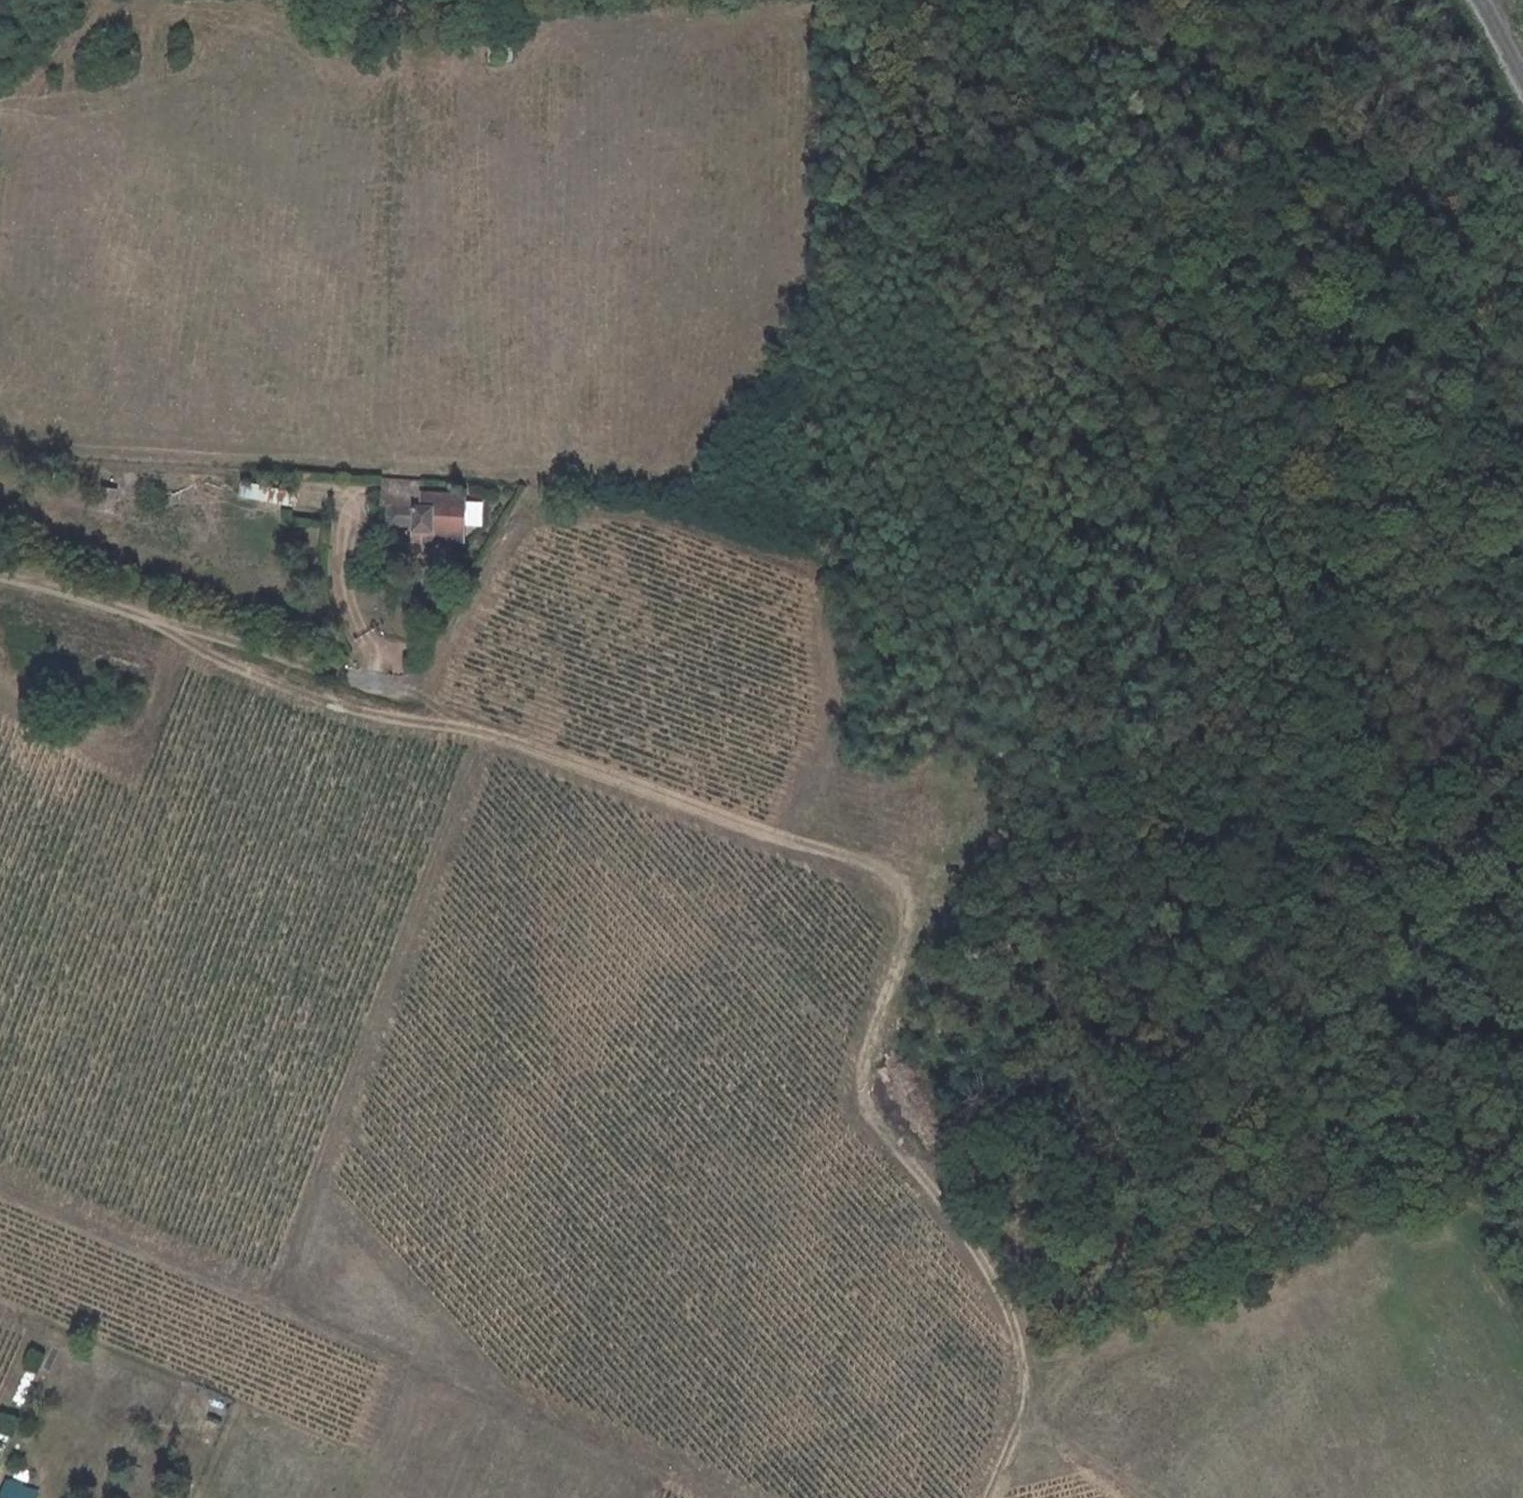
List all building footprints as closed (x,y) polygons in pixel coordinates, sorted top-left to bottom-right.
[(457,518),(410,515),(409,535),(437,536),(436,551),(459,553),(459,545),(480,546),(482,511),(457,509),(457,518)]
